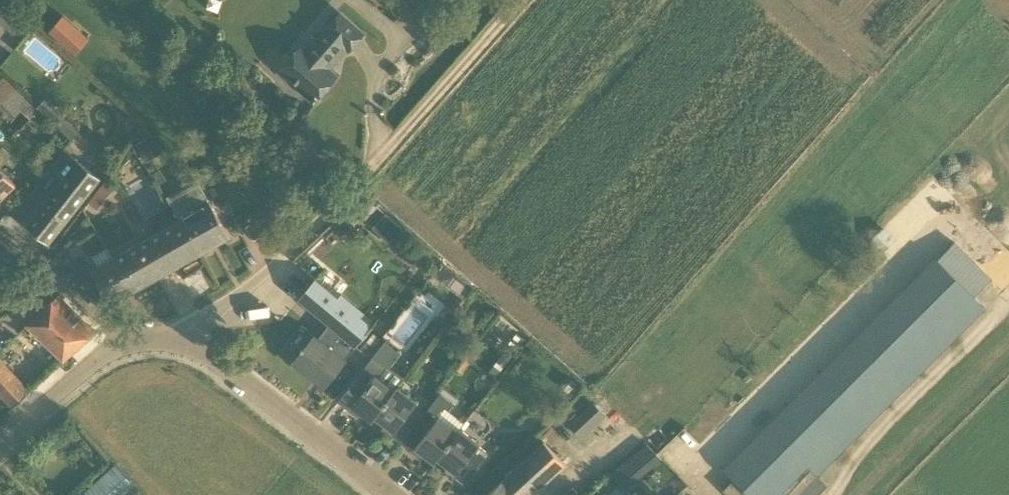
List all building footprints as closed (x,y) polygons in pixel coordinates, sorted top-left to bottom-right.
[(33,9),(40,3),(37,0),(25,0),(33,9)] [(63,15),(48,32),(75,55),(89,39),(63,15)] [(280,72),(315,103),(337,77),(326,67),(344,47),(349,52),(364,35),(341,15),(326,31),(328,32),(309,53),(302,47),(280,72)] [(64,115),(54,107),(45,98),(37,107),(55,124),(64,115)] [(136,145),(143,158),(160,148),(153,136),(152,135),(152,136),(136,145)] [(0,149),(0,166),(9,158),(0,149)] [(27,227),(49,244),(100,177),(71,156),(59,173),(65,178),(27,227)] [(16,184),(0,168),(0,200),(16,184)] [(167,181),(160,169),(155,173),(162,184),(167,181)] [(196,180),(166,197),(180,220),(181,219),(201,254),(230,237),(210,203),(196,180)] [(98,210),(105,201),(95,193),(88,203),(98,210)] [(357,208),(366,217),(376,206),(367,198),(357,208)] [(386,213),(373,227),(388,242),(402,228),(386,213)] [(155,234),(92,270),(112,305),(182,265),(201,254),(181,219),(180,220),(158,232),(155,234)] [(976,299),(989,285),(951,248),(939,261),(936,258),(723,469),(734,480),(723,491),(727,494),(818,494),(827,486),(817,475),(985,308),(976,299)] [(445,268),(438,277),(446,284),(455,275),(445,268)] [(299,299),(330,324),(318,340),(314,337),(305,348),(303,346),(301,349),(302,350),(293,362),(325,387),(345,361),(356,346),(372,326),(361,317),(365,312),(342,293),(338,298),(315,280),(299,299)] [(59,296),(58,297),(28,322),(64,358),(93,331),(59,296)] [(374,416),(397,386),(403,377),(374,355),(338,401),(354,413),(357,409),(371,420),(374,416)] [(468,356),(457,369),(462,373),(472,360),(468,356)] [(14,409),(30,393),(0,360),(0,394),(14,409)] [(569,375),(559,385),(568,394),(578,383),(569,375)] [(387,432),(401,443),(426,410),(416,403),(417,401),(397,386),(374,416),(390,428),(387,432)] [(426,410),(401,443),(417,455),(420,451),(435,462),(438,458),(458,432),(457,432),(438,417),(444,408),(448,410),(453,404),(440,394),(427,411),(426,410)] [(594,427),(582,413),(578,417),(575,414),(570,419),(572,422),(569,425),(582,438),(594,427)] [(458,432),(438,458),(453,470),(450,474),(465,485),(489,453),(479,445),(480,443),(461,428),(458,432)] [(565,467),(545,444),(487,494),(534,494),(565,467)] [(647,469),(634,454),(611,475),(624,490),(647,469)] [(113,468),(82,494),(136,494),(113,468)]
